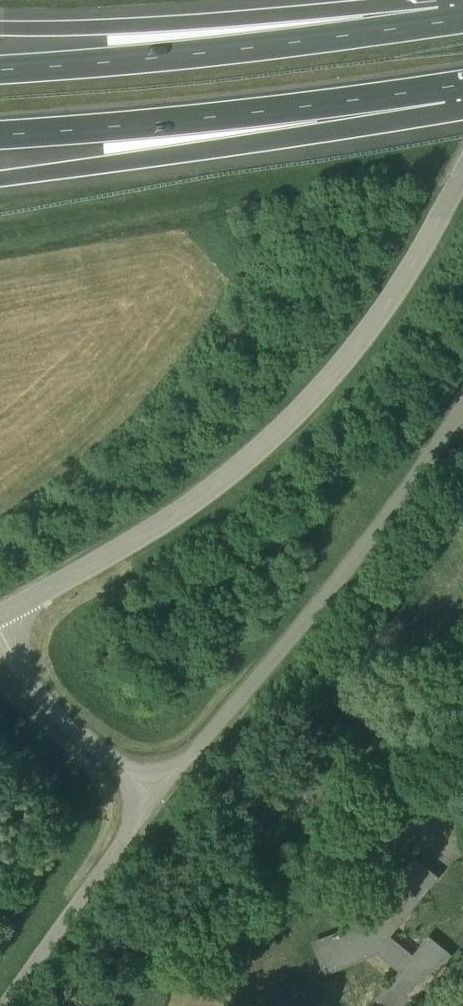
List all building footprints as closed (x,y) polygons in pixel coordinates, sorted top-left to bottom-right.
[(377,954),(398,971),(375,1000),(382,1005),(407,1005),(450,953),(427,934),(411,954),(389,935),(436,876),(413,856),(360,923),(310,941),(322,974),(377,954)]
